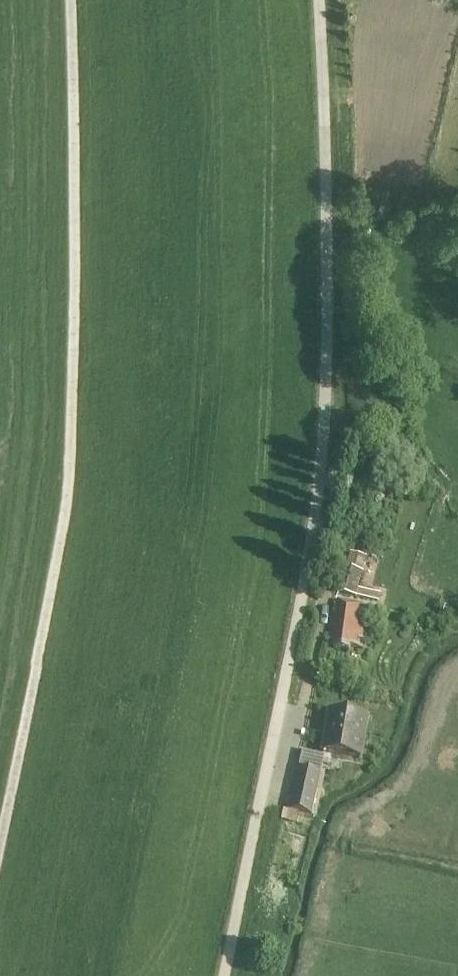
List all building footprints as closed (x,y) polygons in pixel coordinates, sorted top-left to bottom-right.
[(340,564),(334,588),(352,592),(354,585),(358,568),(340,564)] [(354,585),(352,592),(375,598),(377,590),(354,585)] [(362,603),(332,597),(324,636),(354,642),(362,603)] [(443,599),(440,612),(457,616),(457,611),(457,603),(443,599)] [(366,715),(325,708),(319,749),(360,755),(366,715)] [(322,754),(299,749),(288,807),(310,811),(322,754)]
